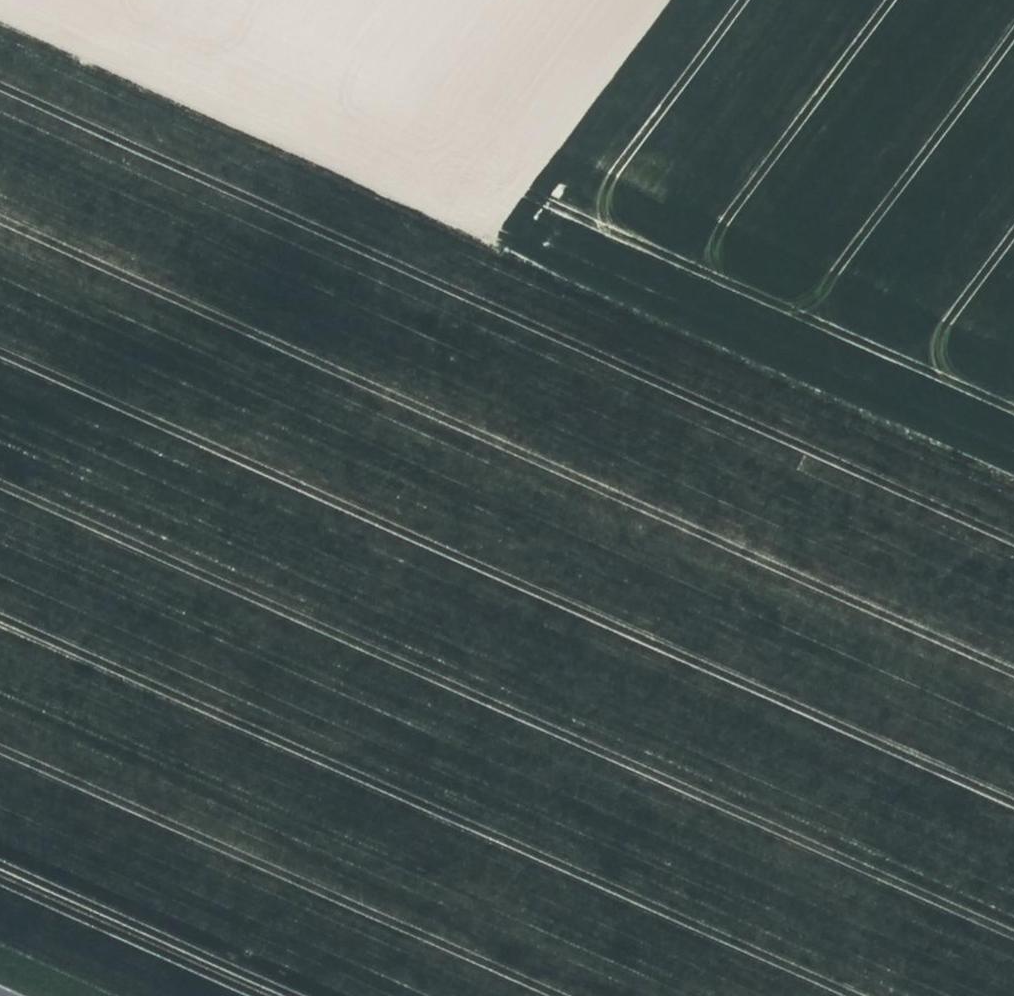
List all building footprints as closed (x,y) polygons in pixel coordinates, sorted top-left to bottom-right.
[(425,86),(427,100),(469,95),(467,76),(455,77),(455,83),(425,86)]
